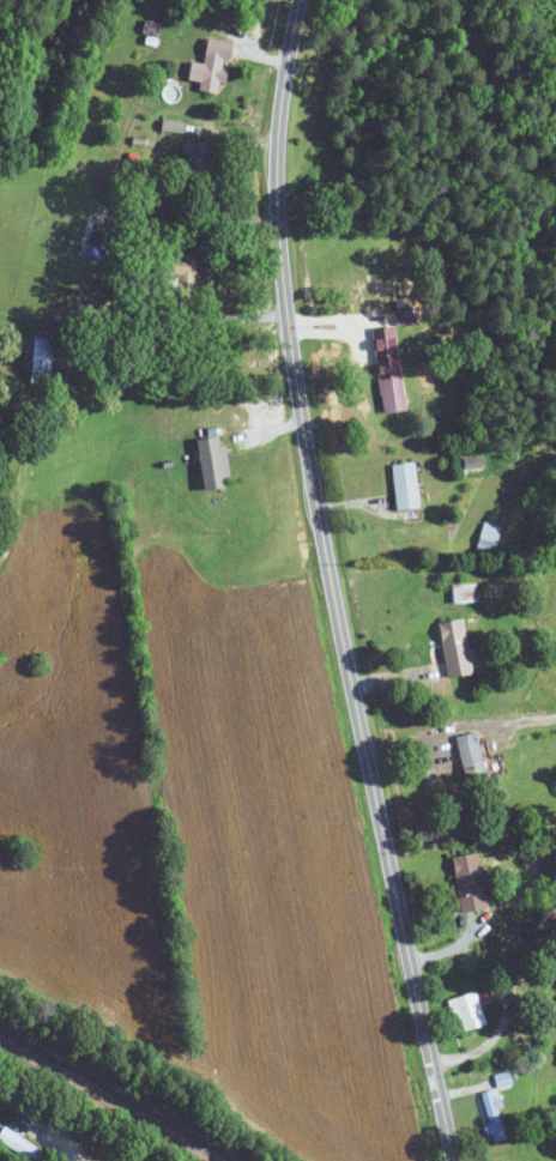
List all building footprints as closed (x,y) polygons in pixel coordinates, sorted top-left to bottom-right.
[(218,95),(220,82),(226,83),(232,42),(207,38),(199,91),(218,95)] [(210,144),(184,144),(184,172),(210,172),(210,144)] [(195,252),(157,252),(157,279),(195,279),(195,252)] [(416,325),(416,313),(401,313),(401,325),(416,325)] [(93,350),(107,333),(97,326),(84,343),(93,350)] [(51,384),(51,338),(31,338),(31,384),(51,384)] [(407,410),(400,360),(378,363),(385,413),(407,410)] [(197,440),(203,491),(229,488),(223,437),(197,440)] [(483,466),(482,458),(464,460),(465,468),(483,466)] [(420,509),(415,463),(392,466),(397,511),(420,509)] [(444,664),(432,666),(434,681),(474,675),(470,650),(468,651),(464,621),(439,624),(444,664)] [(486,777),(474,733),(454,739),(467,783),(486,777)] [(459,912),(486,909),(480,854),(453,857),(459,912)] [(486,1025),(476,993),(449,1001),(459,1034),(486,1025)] [(479,1094),(493,1142),(505,1139),(491,1090),(479,1094)] [(48,1155),(4,1126),(0,1132),(0,1140),(32,1160),(43,1160),(48,1155)]
